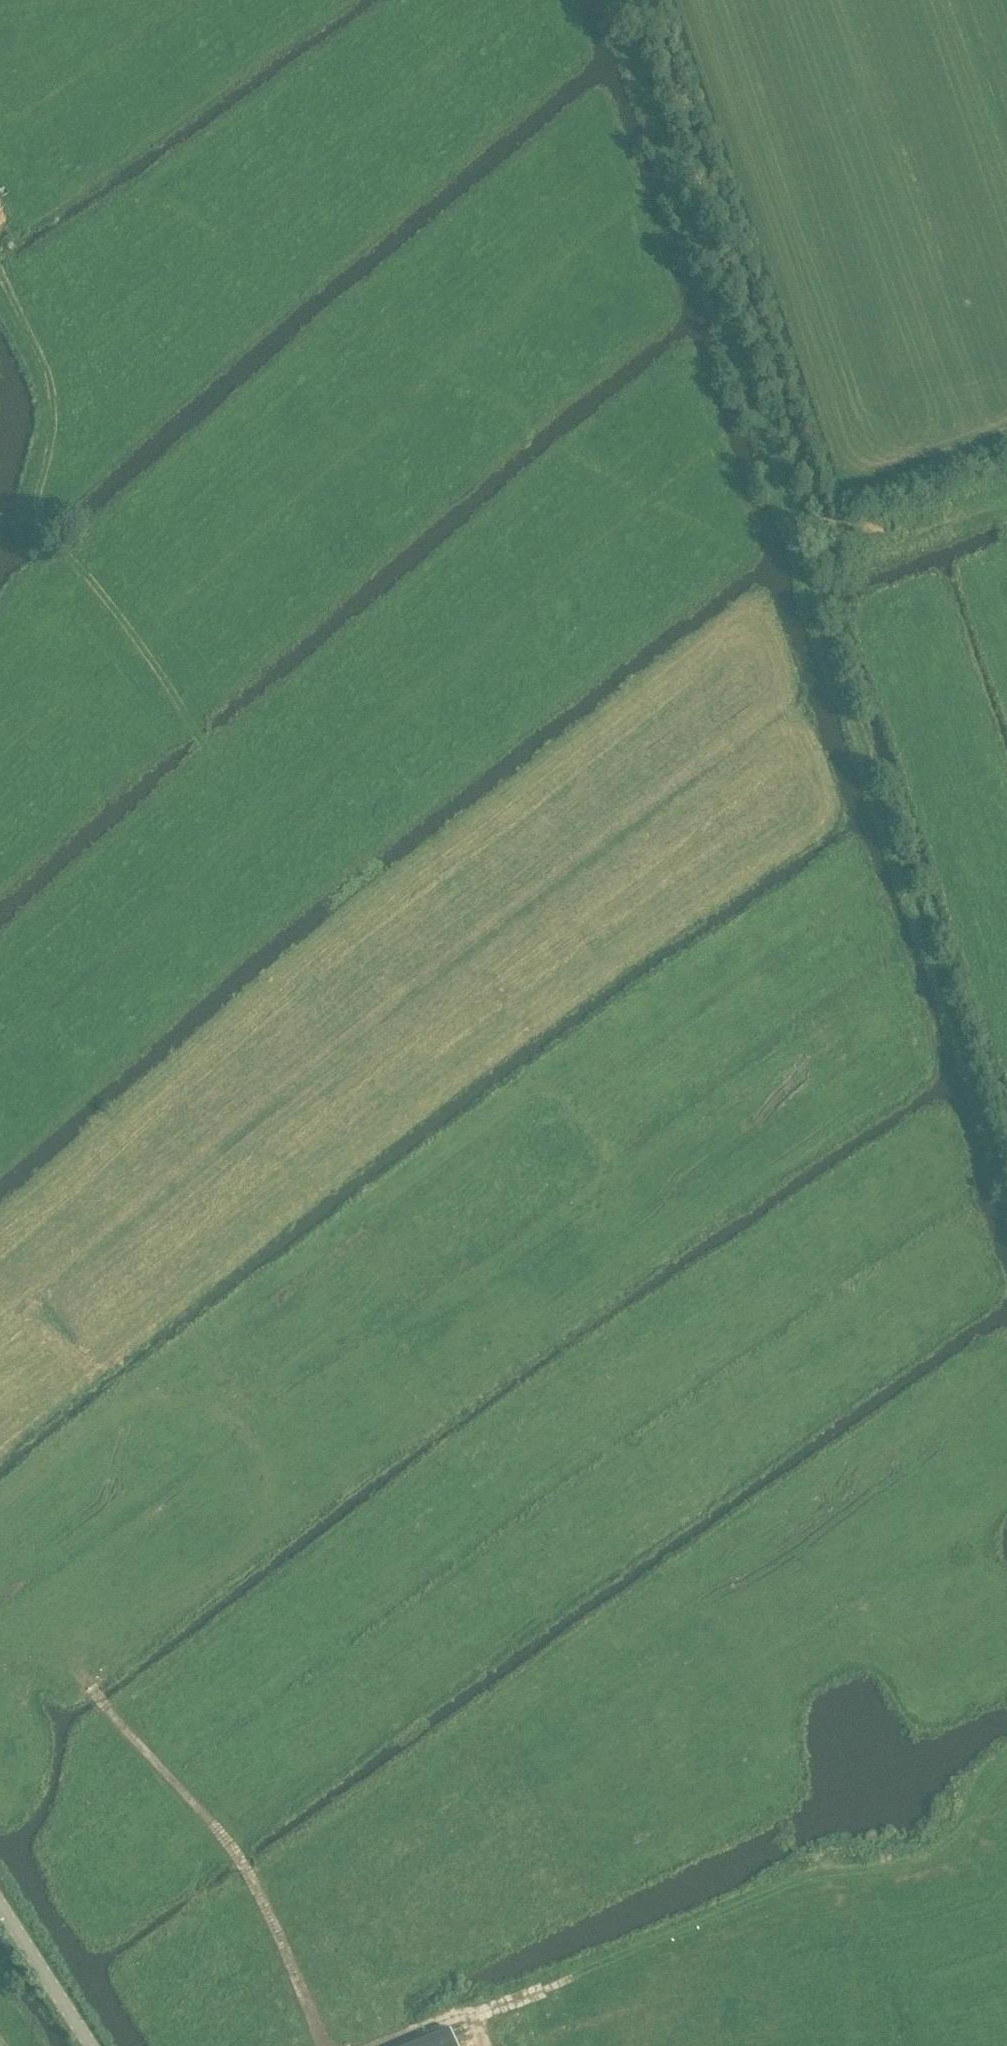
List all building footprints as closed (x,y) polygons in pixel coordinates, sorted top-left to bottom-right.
[(450,2029),(408,2045),(457,2045),(450,2029)]
